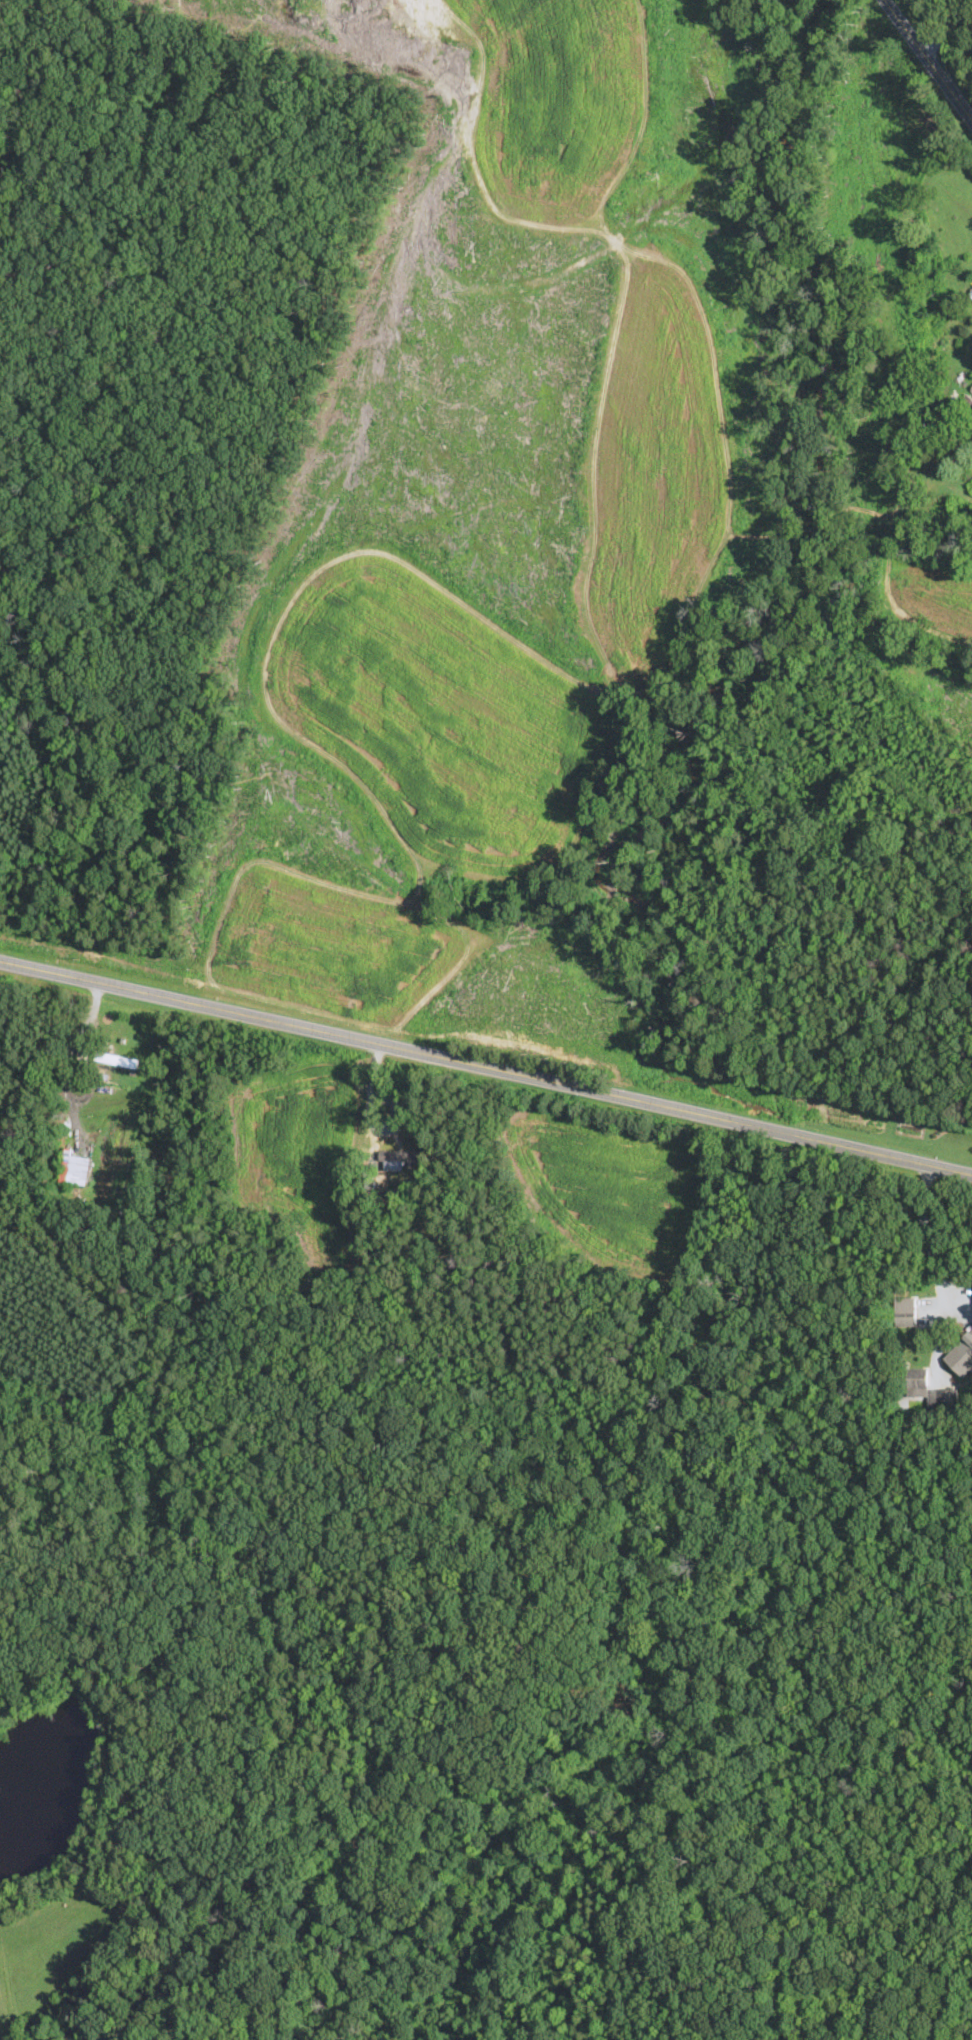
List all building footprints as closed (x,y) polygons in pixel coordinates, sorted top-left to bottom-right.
[(971,412),(971,390),(961,402),(971,412)] [(91,1158),(65,1154),(61,1182),(86,1186),(91,1158)] [(917,1326),(917,1307),(897,1307),(897,1326),(917,1326)] [(962,1331),(962,1364),(971,1364),(971,1331),(962,1331)] [(907,1388),(929,1388),(929,1369),(907,1369),(907,1388)] [(959,1412),(959,1390),(938,1390),(938,1412),(959,1412)]
